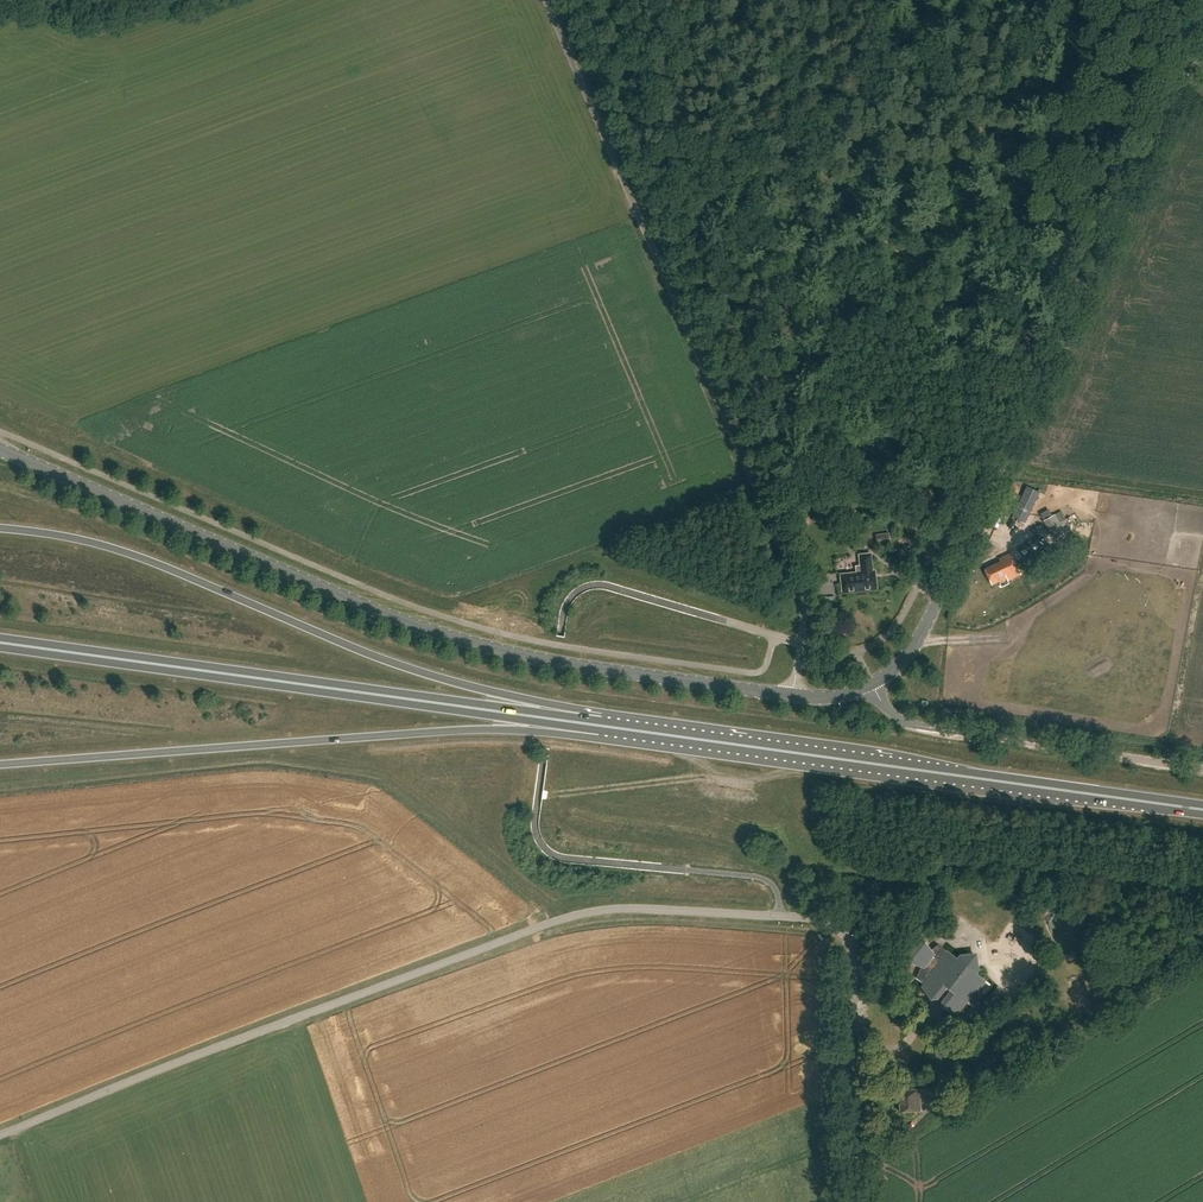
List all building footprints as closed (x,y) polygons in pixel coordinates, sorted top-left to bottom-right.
[(836,519),(834,509),(812,512),(813,522),(836,519)] [(1059,522),(1055,514),(1043,521),(1053,540),(1070,531),(1064,520),(1059,522)] [(872,571),(870,554),(860,555),(862,572),(842,574),(843,592),(876,588),(875,571),(872,571)] [(1020,575),(1010,554),(998,559),(1000,563),(984,570),(991,585),(1006,578),(1007,581),(1020,575)] [(931,949),(923,939),(918,939),(908,955),(909,960),(921,966),(916,978),(924,984),(921,986),(930,999),(936,998),(941,1002),(942,1008),(955,1014),(966,1002),(970,1005),(971,1005),(964,999),(967,996),(968,997),(977,996),(976,987),(982,980),(987,983),(988,983),(973,971),(976,968),(974,954),(971,952),(958,953),(955,956),(941,945),(939,943),(931,949)] [(957,1055),(956,1037),(945,1038),(947,1055),(957,1055)] [(934,1099),(934,1088),(898,1090),(899,1111),(920,1110),(920,1100),(934,1099)]
